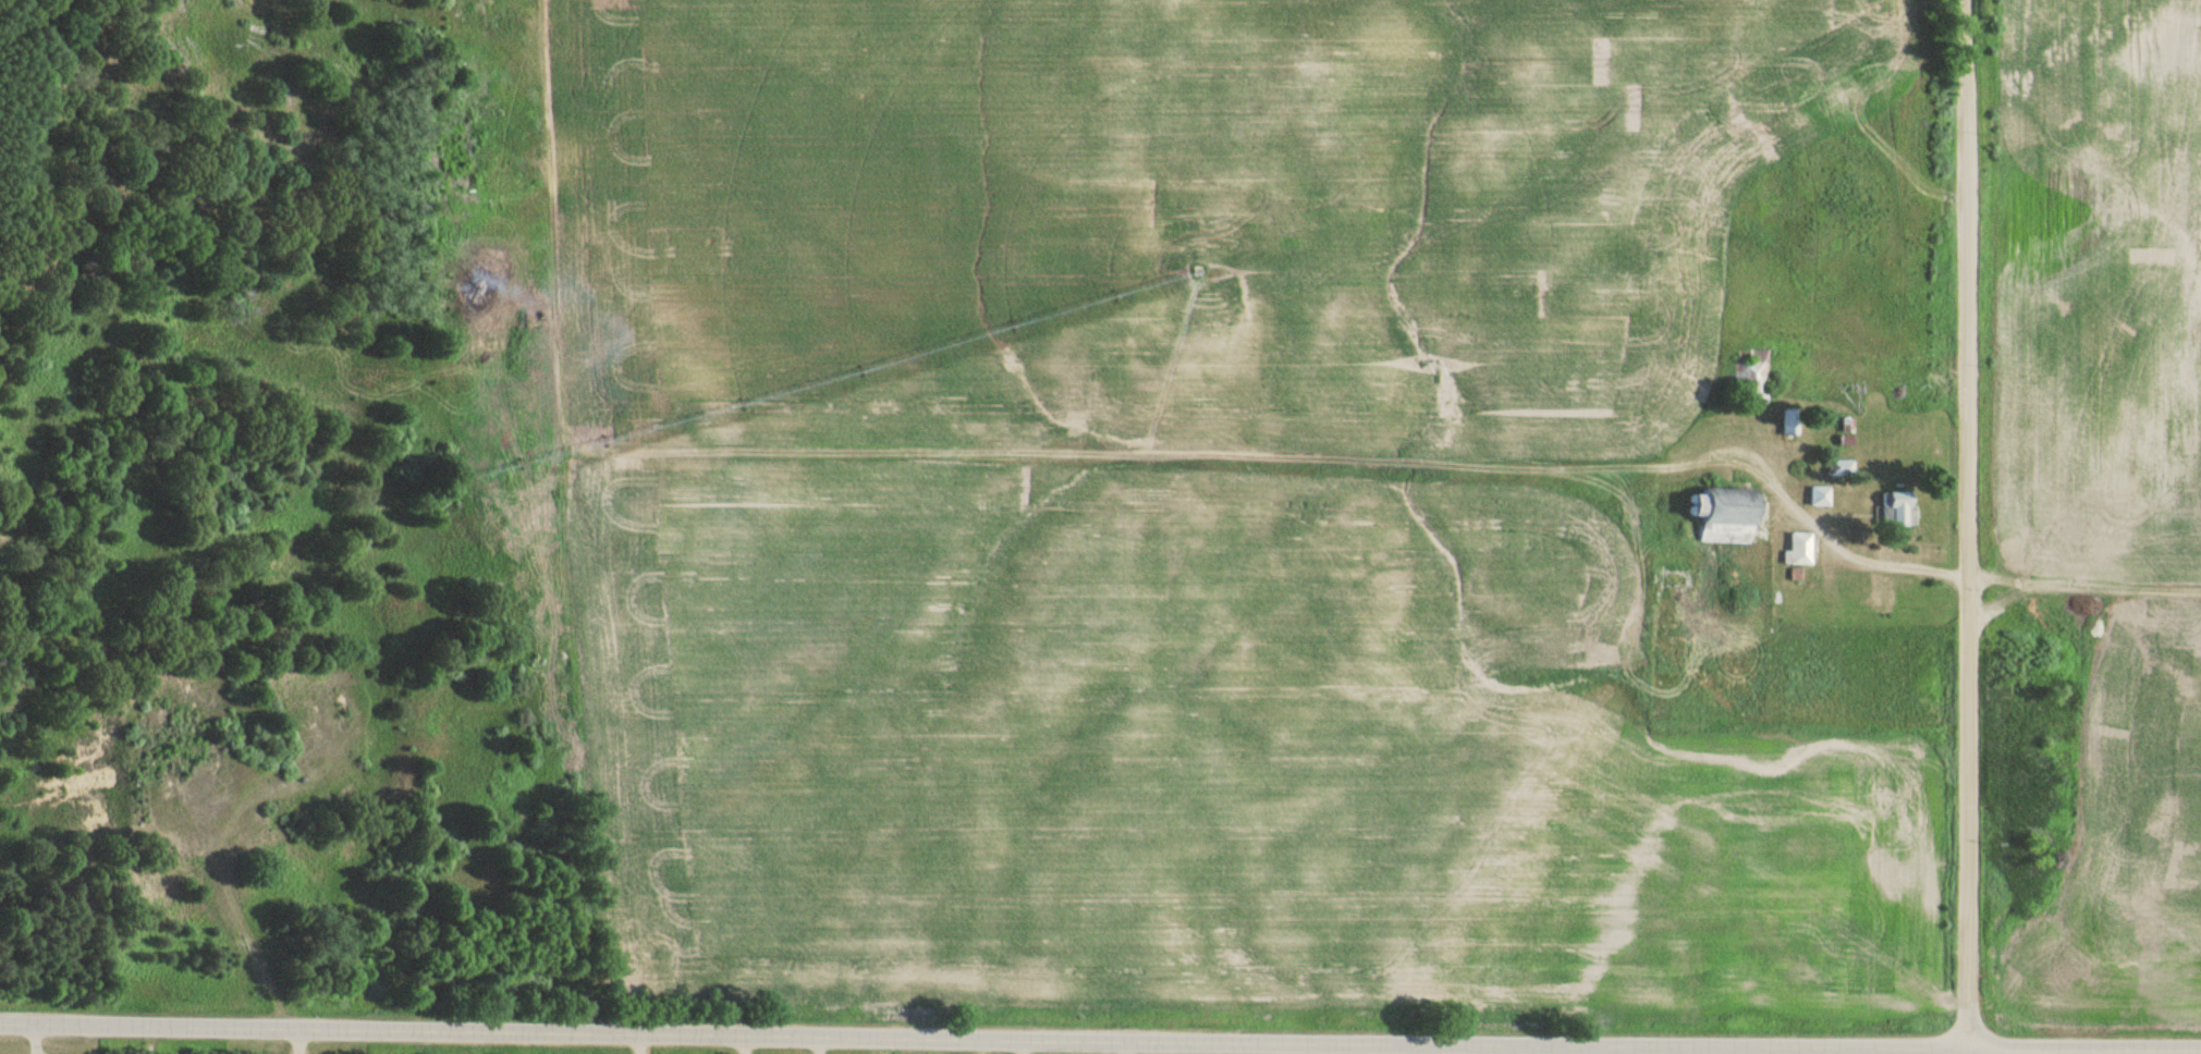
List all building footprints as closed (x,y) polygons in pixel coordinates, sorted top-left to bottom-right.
[(1769,351),(1750,350),(1750,363),(1736,362),(1736,394),(1751,394),(1751,403),(1769,404),(1769,351)] [(1848,474),(1847,462),(1837,463),(1838,475),(1848,474)] [(1701,543),(1756,545),(1758,493),(1690,490),(1689,516),(1702,517),(1701,543)] [(1884,493),(1884,526),(1913,526),(1913,493),(1884,493)] [(1813,534),(1792,534),(1792,552),(1786,552),(1786,564),(1813,564),(1813,534)]
